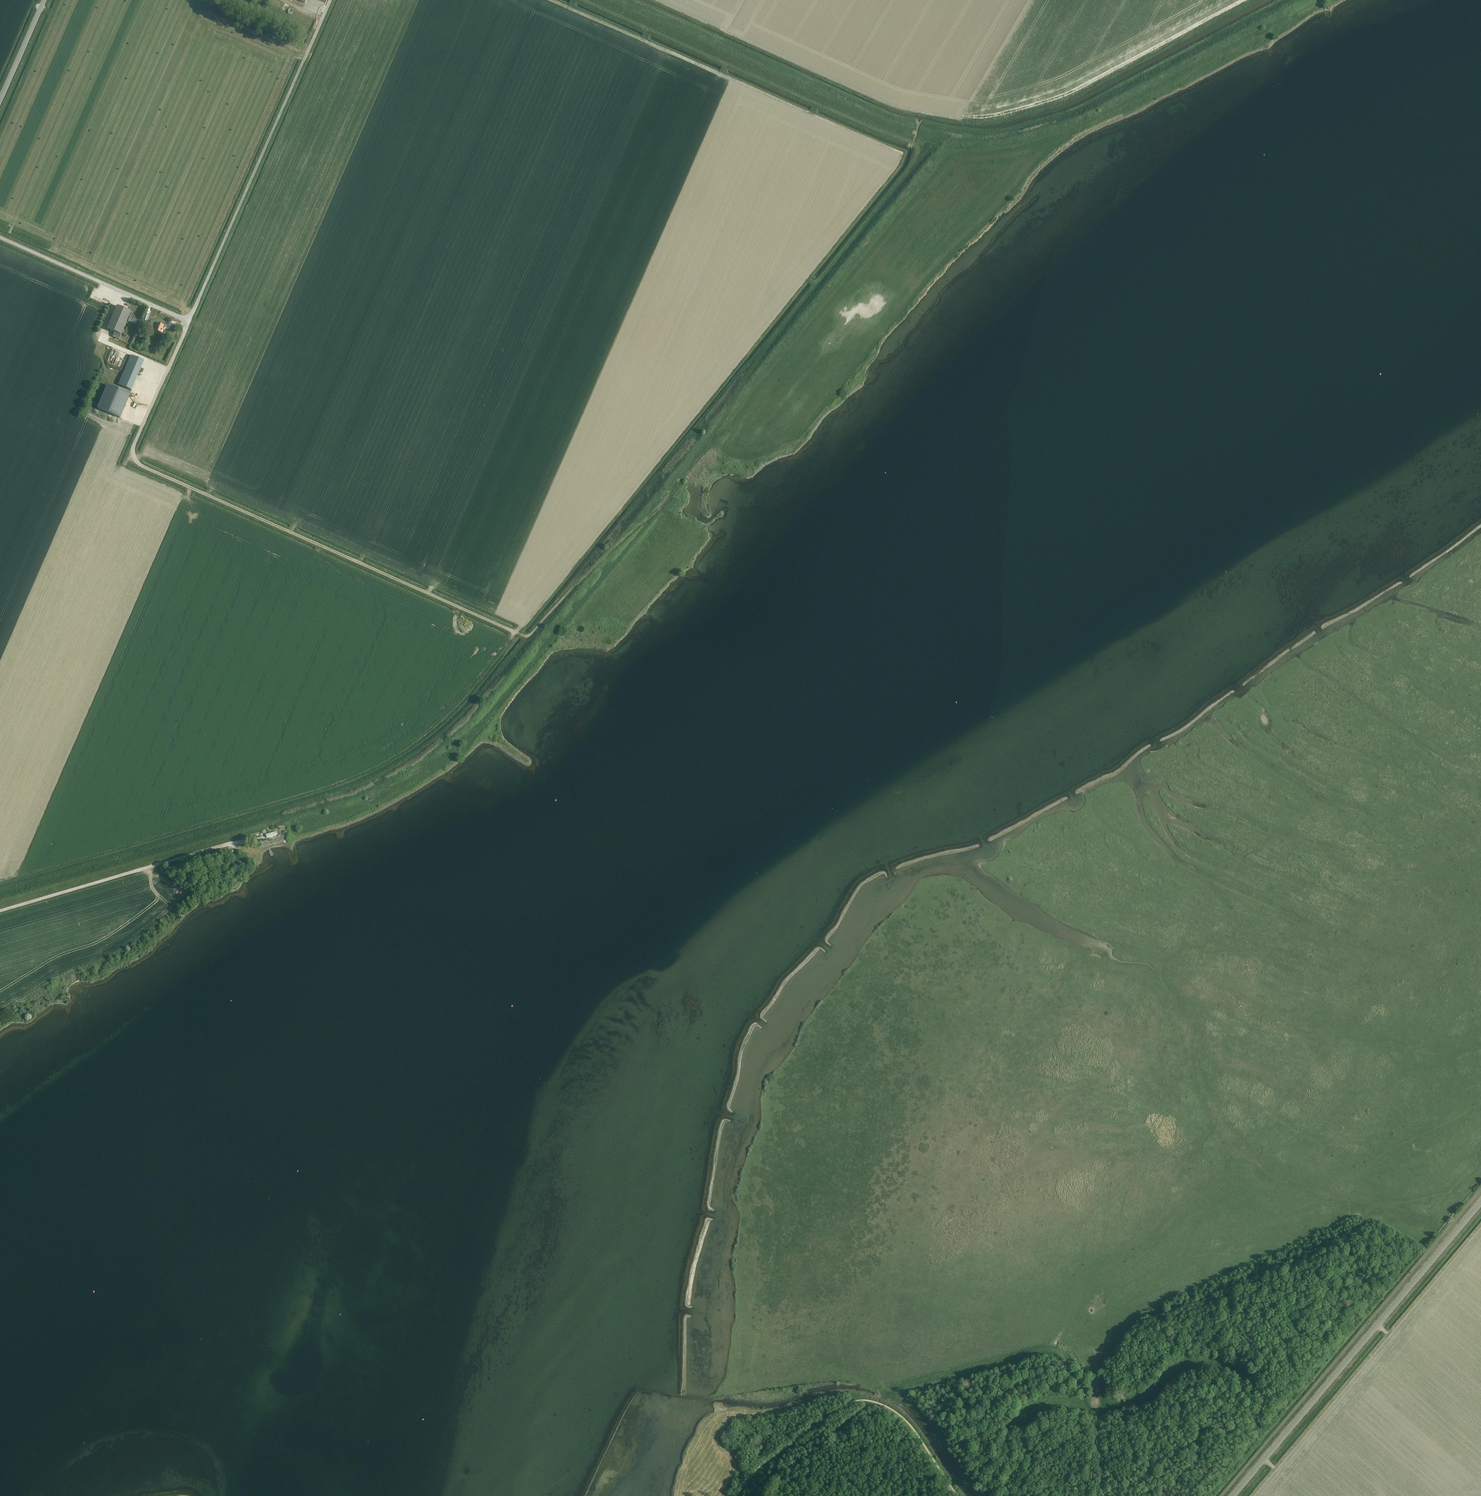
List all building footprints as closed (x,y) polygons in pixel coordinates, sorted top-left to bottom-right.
[(112,337),(119,340),(131,312),(117,306),(107,329),(114,332),(112,337)] [(157,324),(151,321),(150,325),(156,327),(154,331),(160,334),(164,326),(157,323),(157,324)] [(118,385),(131,390),(144,361),(131,355),(118,385)] [(129,395),(107,386),(98,408),(119,418),(129,395)]
